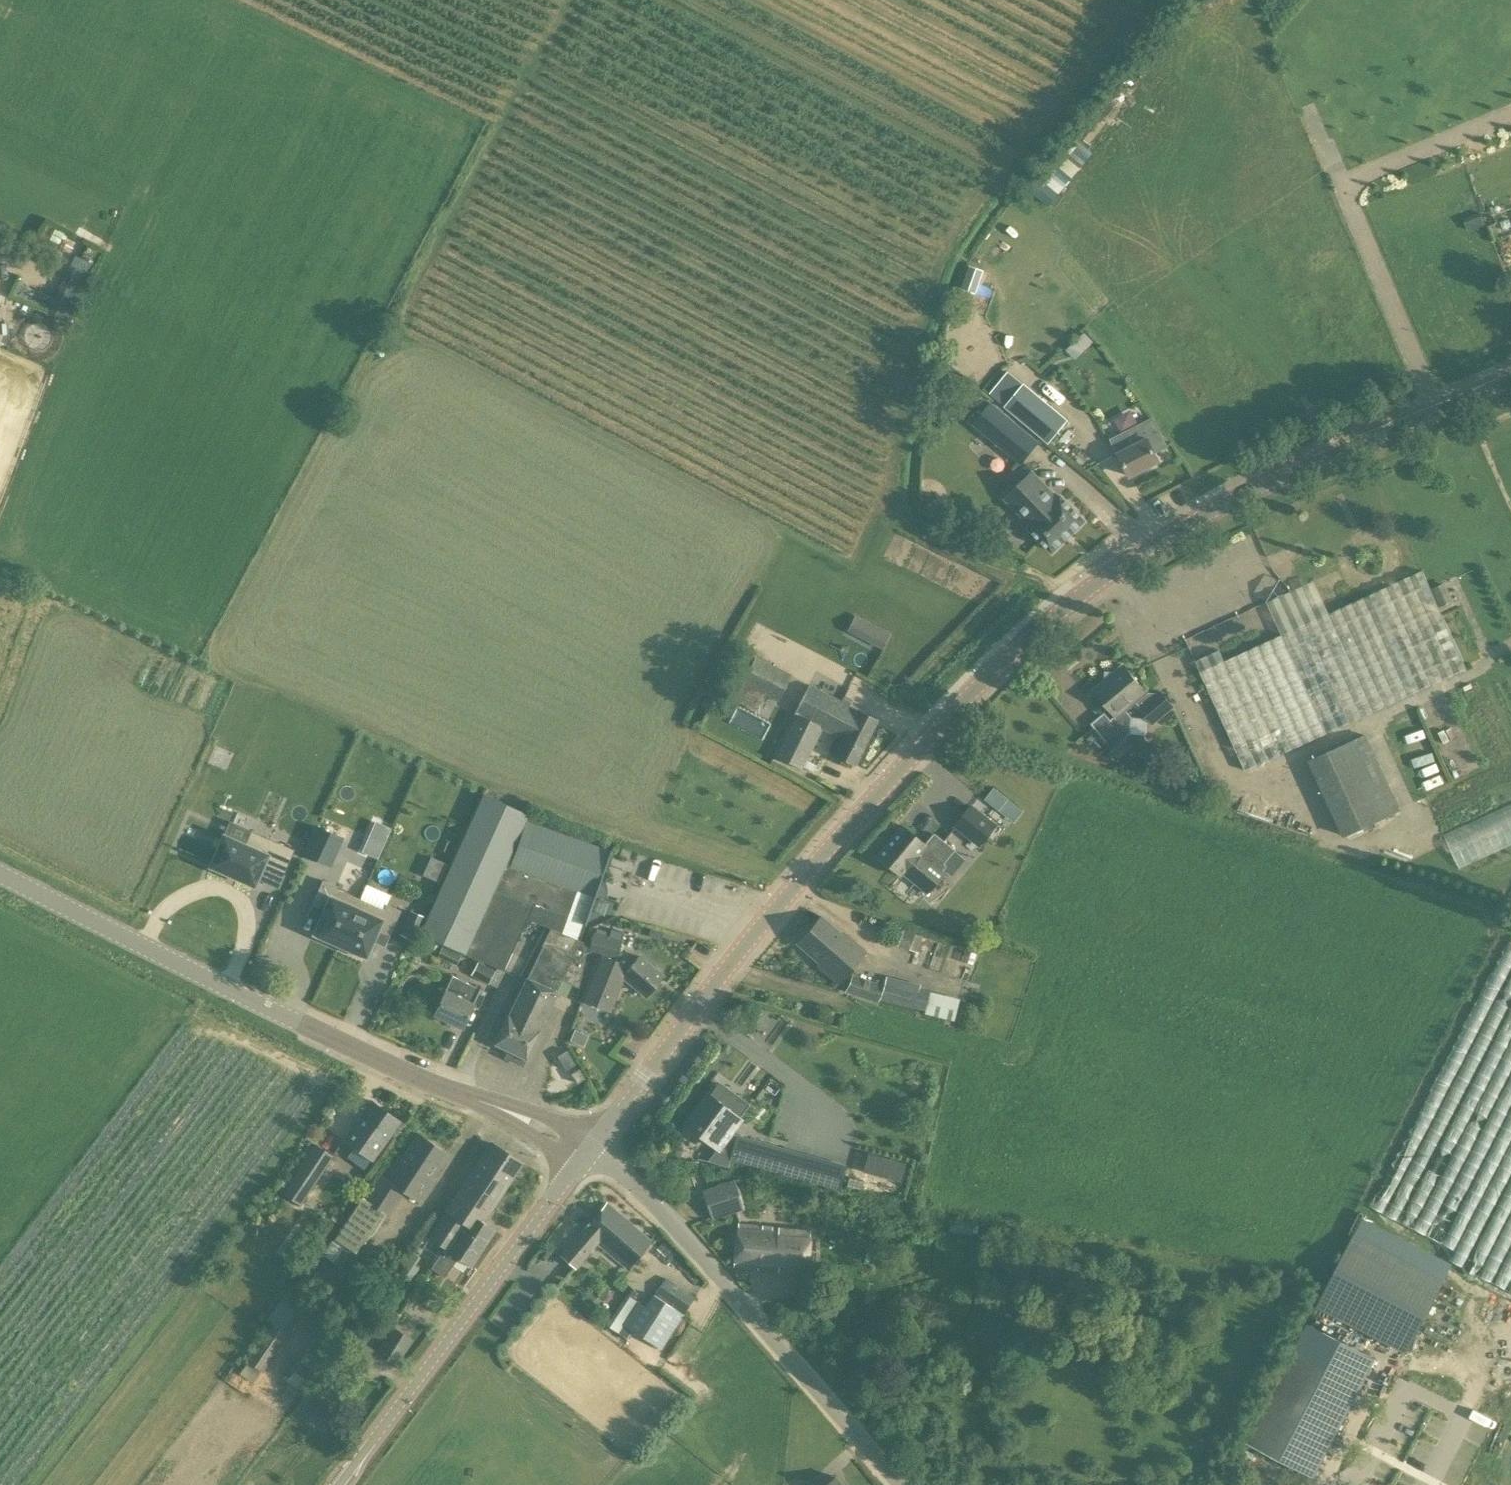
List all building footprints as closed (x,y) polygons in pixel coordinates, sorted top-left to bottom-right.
[(1067,139),(1024,191),(1046,210),(1089,158),(1067,139)] [(1468,231),(1477,227),(1485,224),(1480,212),(1470,216),(1463,218),(1468,231)] [(67,321),(83,283),(86,278),(88,274),(68,265),(67,268),(64,275),(54,298),(48,311),(47,313),(67,321)] [(970,265),(962,288),(975,292),(983,269),(970,265)] [(1023,384),(1005,406),(1049,443),(1067,421),(1023,384)] [(1015,418),(1015,419),(1000,405),(983,421),(997,436),(997,437),(1021,462),(1039,443),(1015,418)] [(1149,437),(1146,439),(1139,425),(1127,431),(1134,445),(1120,452),(1131,475),(1161,460),(1149,437)] [(1085,520),(1061,496),(1058,498),(1033,472),(1007,498),(1032,524),(1029,527),(1053,551),(1085,520)] [(1246,770),(1328,732),(1467,668),(1440,609),(1431,589),(1422,569),(1329,612),(1314,579),(1268,601),(1283,634),(1225,661),(1220,649),(1196,661),(1246,770)] [(1453,602),(1444,583),(1431,589),(1440,609),(1453,602)] [(881,651),(890,628),(854,613),(844,636),(881,651)] [(756,711),(764,694),(778,701),(792,674),(754,655),(733,699),(756,711)] [(1132,716),(1127,709),(1148,691),(1125,663),(1094,689),(1115,715),(1111,719),(1104,711),(1091,722),(1118,757),(1133,744),(1126,736),(1131,732),(1132,716)] [(855,764),(876,719),(850,706),(809,684),(773,753),(801,769),(822,728),(835,735),(827,750),(855,764)] [(1161,688),(1157,692),(1140,706),(1139,708),(1153,725),(1176,706),(1161,688)] [(1344,837),(1402,810),(1367,733),(1309,759),(1344,837)] [(527,918),(550,927),(561,932),(576,889),(594,896),(610,850),(527,820),(511,863),(507,862),(529,813),(483,793),(427,915),(419,934),(437,942),(437,941),(503,970),(527,918)] [(1445,835),(1459,866),(1510,842),(1510,805),(1445,835)] [(970,807),(955,825),(978,844),(993,826),(970,807)] [(362,852),(377,858),(390,829),(375,823),(362,852)] [(318,824),(305,851),(330,862),(343,835),(318,824)] [(899,876),(902,873),(926,893),(944,871),(941,869),(944,865),(941,862),(952,849),(932,833),(924,843),(901,825),(876,856),(899,876)] [(225,833),(211,864),(254,882),(262,863),(284,873),(295,848),(252,829),(246,842),(225,833)] [(440,880),(447,861),(430,855),(423,874),(440,880)] [(323,880),(312,906),(323,911),(314,933),(318,935),(317,937),(330,943),(331,941),(340,945),(360,899),(336,888),(337,886),(323,880)] [(360,899),(340,945),(349,949),(348,951),(361,957),(362,954),(366,956),(375,934),(387,939),(399,913),(385,907),(384,910),(360,899)] [(410,912),(400,935),(412,941),(423,918),(410,912)] [(837,983),(865,951),(844,933),(843,935),(821,916),(796,943),(819,963),(817,965),(837,983)] [(550,927),(526,977),(494,1044),(507,1050),(504,1057),(521,1066),(524,1058),(556,992),(563,980),(578,987),(588,943),(561,932),(550,927)] [(646,996),(663,975),(639,956),(630,967),(615,961),(621,940),(623,933),(607,929),(605,936),(594,933),(589,952),(600,955),(596,964),(605,968),(604,972),(622,979),(623,977),(646,996)] [(908,952),(909,948),(914,936),(915,933),(903,929),(902,932),(897,947),(908,952)] [(443,944),(438,954),(456,963),(461,953),(443,944)] [(493,972),(477,964),(471,977),(487,984),(493,972)] [(582,1001),(610,1010),(622,979),(604,972),(605,968),(596,964),(582,1001)] [(953,1021),(959,999),(919,988),(920,983),(885,976),(884,983),(852,973),(845,991),(878,1002),(879,1000),(925,1011),(924,1013),(953,1021)] [(462,1026),(472,1006),(478,1009),(486,991),(452,975),(434,1013),(462,1026)] [(571,1031),(566,1041),(582,1048),(587,1038),(571,1031)] [(567,1050),(558,1056),(566,1070),(576,1064),(567,1050)] [(584,1079),(579,1069),(571,1073),(577,1083),(584,1079)] [(685,1124),(708,1140),(721,1150),(743,1120),(729,1110),(707,1094),(685,1124)] [(371,1100),(343,1139),(354,1146),(346,1156),(364,1169),(371,1159),(373,1160),(401,1121),(371,1100)] [(362,1196),(347,1218),(368,1232),(371,1234),(385,1214),(388,1216),(405,1192),(420,1202),(431,1185),(435,1179),(433,1178),(449,1154),(418,1133),(402,1157),(399,1155),(384,1178),(380,1175),(364,1197),(362,1196)] [(729,1158),(778,1172),(785,1147),(736,1133),(729,1158)] [(333,1155),(315,1142),(282,1192),(300,1204),(333,1155)] [(442,1244),(450,1232),(455,1236),(466,1220),(477,1228),(482,1220),(484,1221),(522,1163),(491,1142),(429,1236),(442,1244)] [(711,1218),(742,1208),(733,1181),(702,1191),(711,1218)] [(576,1268),(598,1242),(628,1268),(650,1241),(606,1203),(561,1255),(576,1268)] [(974,1223),(950,1219),(949,1230),(972,1234),(974,1223)] [(431,1267),(444,1276),(458,1256),(471,1264),(493,1230),(482,1223),(484,1221),(482,1220),(477,1228),(466,1220),(455,1236),(450,1232),(442,1244),(445,1246),(431,1267)] [(805,1274),(810,1230),(739,1222),(734,1265),(759,1267),(759,1266),(779,1268),(778,1271),(805,1274)] [(1316,1305),(1407,1352),(1444,1279),(1354,1232),(1316,1305)] [(319,1241),(311,1234),(303,1244),(311,1251),(319,1241)] [(351,1249),(334,1237),(333,1237),(321,1254),(340,1266),(351,1249)] [(413,1250),(404,1262),(411,1267),(420,1254),(413,1250)] [(683,1314),(694,1296),(665,1277),(653,1295),(683,1314)] [(629,1285),(625,1291),(633,1297),(637,1291),(629,1285)] [(289,1295),(271,1322),(288,1333),(306,1306),(289,1295)] [(625,1323),(624,1325),(633,1331),(660,1349),(683,1314),(653,1295),(646,1306),(639,1301),(625,1323)] [(625,1323),(615,1316),(610,1325),(620,1331),(624,1325),(625,1323)] [(245,1360),(263,1372),(288,1333),(271,1322),(245,1360)] [(1374,1359),(1318,1330),(1307,1323),(1246,1442),(1256,1447),(1313,1477),(1374,1359)] [(395,1362),(411,1337),(393,1325),(377,1350),(395,1362)] [(299,1362),(286,1379),(301,1391),(314,1374),(299,1362)] [(298,1413),(318,1427),(331,1409),(326,1406),(313,1396),(311,1395),(298,1413)] [(1243,1472),(1249,1461),(1236,1454),(1230,1466),(1243,1472)] [(835,1476),(824,1484),(843,1484),(835,1476)]
